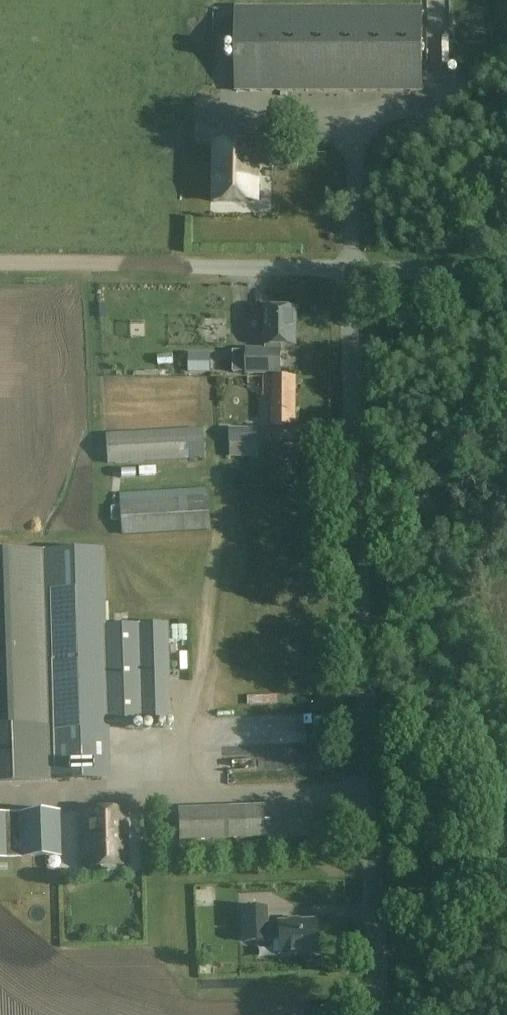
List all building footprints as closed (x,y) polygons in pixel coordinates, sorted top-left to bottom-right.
[(421,9),(235,8),(235,91),(420,93),(421,9)] [(258,144),(212,143),(212,202),(257,202),(258,144)] [(282,349),(281,349),(281,345),(295,345),(295,310),(266,309),(266,345),(266,349),(247,349),(246,376),(281,376),(282,349)] [(210,354),(188,354),(188,373),(210,373),(210,354)] [(295,377),(272,377),(271,424),(295,425),(295,377)] [(106,464),(204,458),(202,428),(104,434),(106,464)] [(231,441),(261,442),(261,428),(231,428),(231,441)] [(250,490),(250,508),(284,507),(283,489),(250,490)] [(122,535),(209,530),(207,496),(120,501),(122,535)] [(43,551),(51,778),(107,776),(106,723),(103,626),(100,549),(43,551)] [(51,782),(51,778),(43,551),(0,552),(0,783),(51,782)] [(164,624),(134,625),(137,722),(167,721),(164,624)] [(137,722),(134,625),(103,626),(106,723),(137,722)] [(308,730),(308,713),(248,711),(247,727),(308,730)] [(311,804),(176,810),(178,842),(312,838),(311,804)] [(127,864),(125,809),(82,811),(84,865),(127,864)] [(58,810),(20,811),(22,857),(61,856),(58,810)] [(22,857),(20,811),(0,811),(0,858),(22,857)] [(266,910),(246,911),(247,942),(279,941),(280,955),(316,954),(315,924),(266,925),(266,910)]
